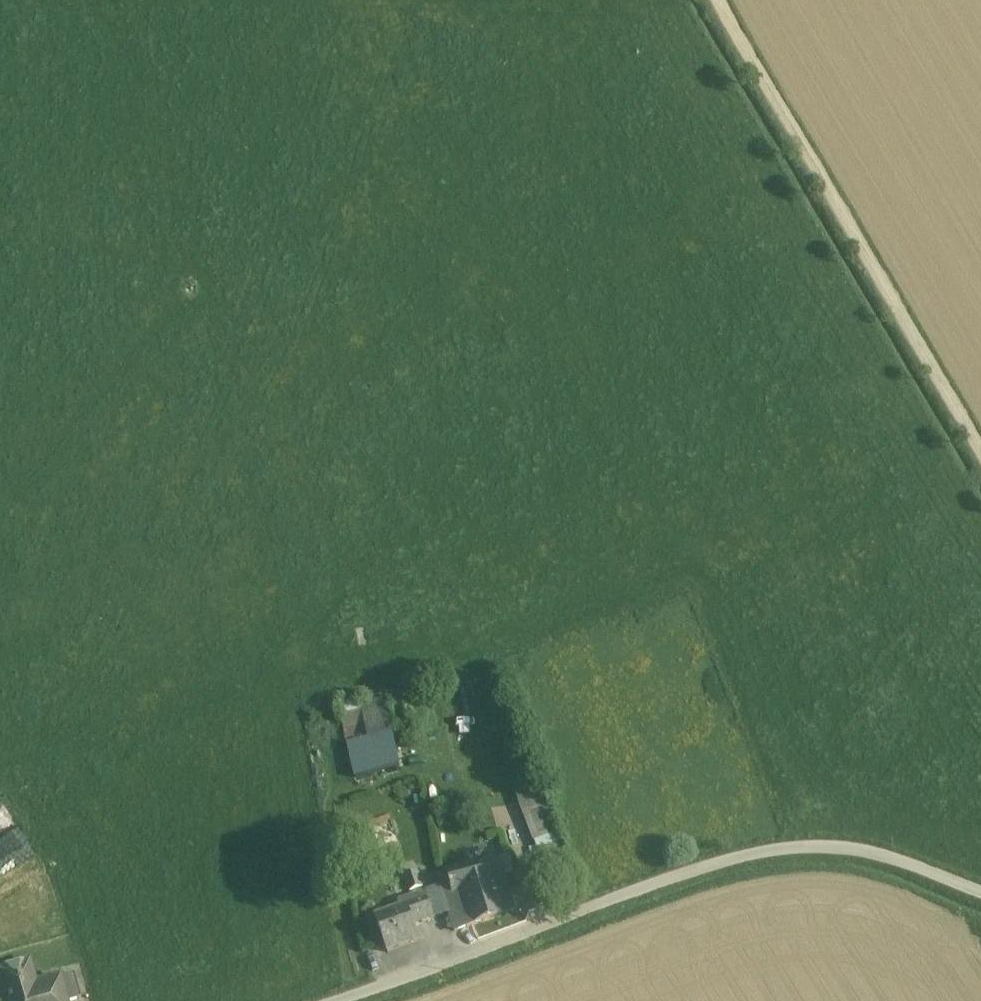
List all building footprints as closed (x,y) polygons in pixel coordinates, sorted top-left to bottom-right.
[(406,761),(391,696),(338,708),(353,773),(406,761)] [(576,856),(555,796),(522,808),(544,867),(576,856)] [(519,908),(503,856),(443,874),(458,926),(519,908)] [(417,869),(404,874),(410,890),(423,885),(417,869)] [(423,943),(407,898),(364,912),(379,957),(423,943)] [(62,979),(37,987),(29,962),(0,972),(0,996),(2,1000),(69,1000),(62,979)]
